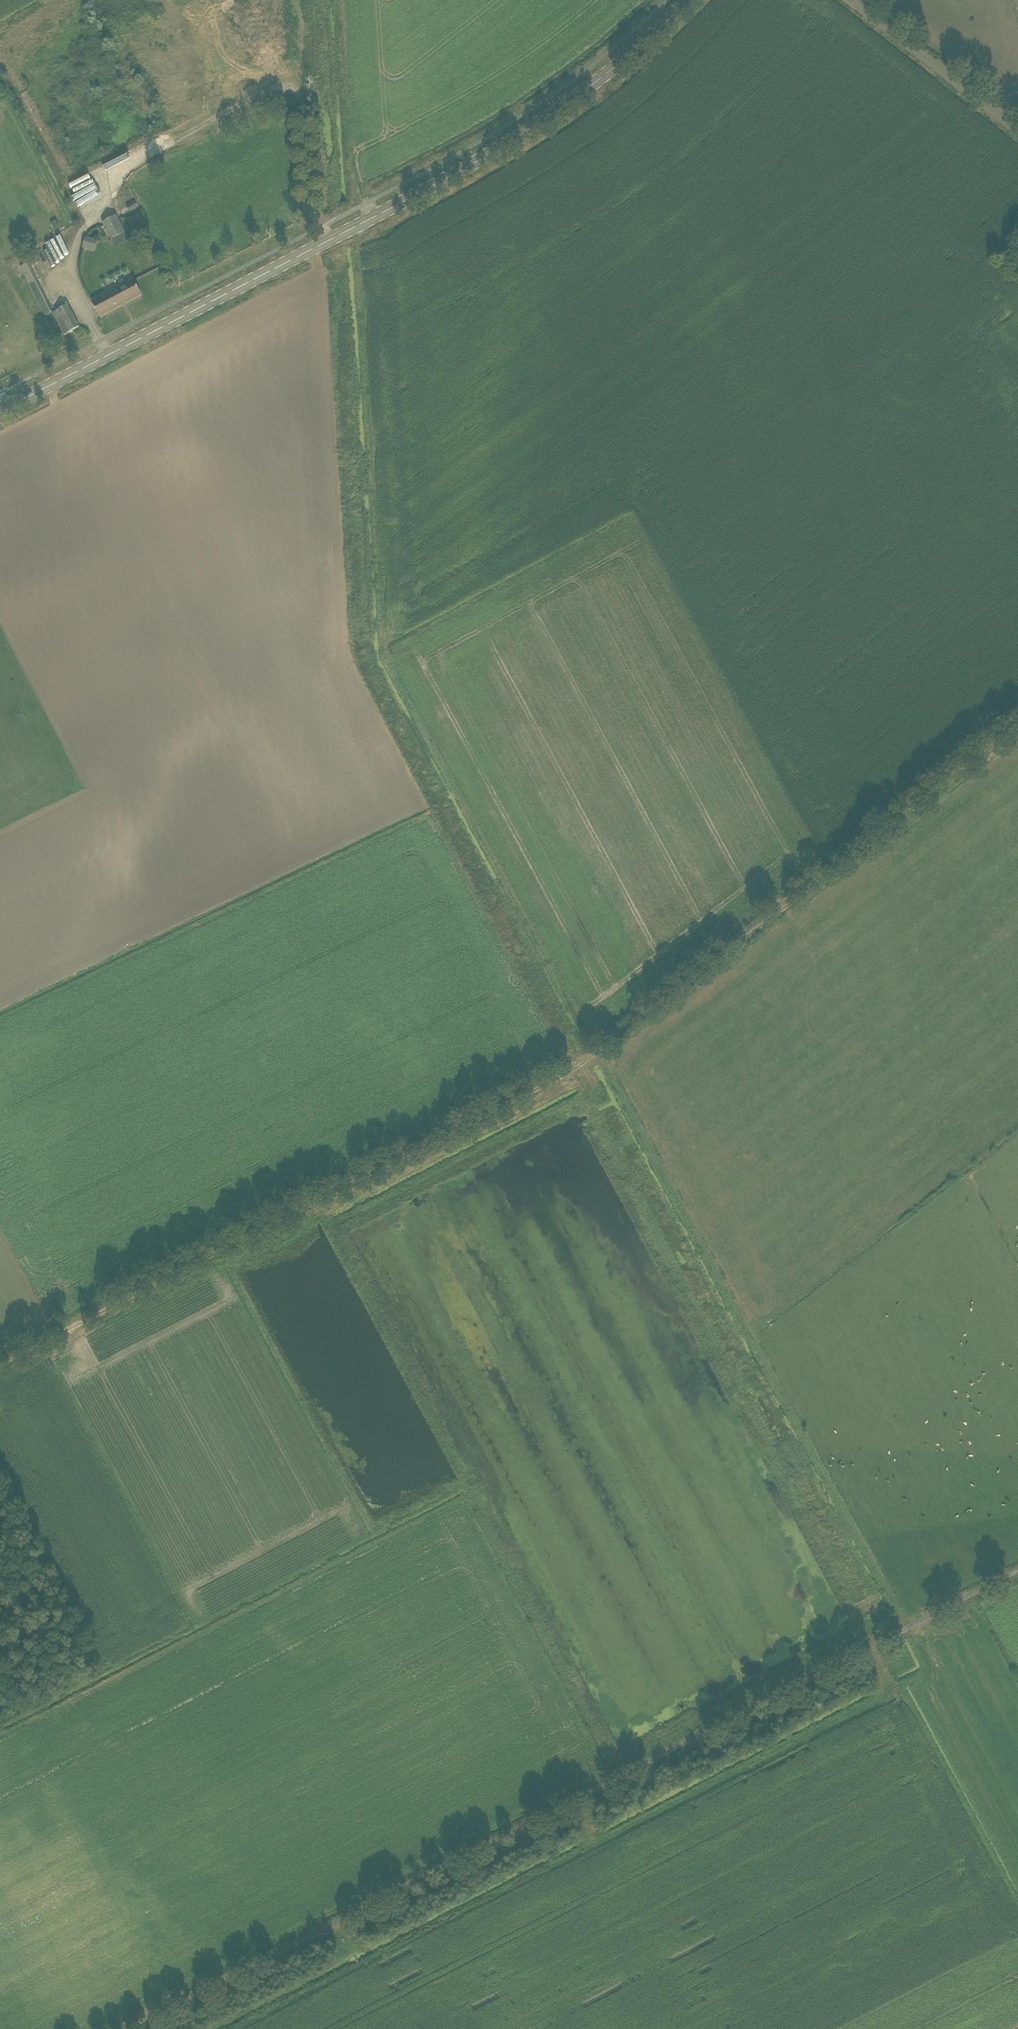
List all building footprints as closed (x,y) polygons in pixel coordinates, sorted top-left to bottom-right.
[(118,162),(136,154),(134,150),(116,158),(118,162)] [(125,233),(116,216),(102,223),(111,240),(125,233)] [(88,236),(84,247),(96,251),(100,239),(88,236)] [(49,303),(29,263),(21,267),(40,307),(49,303)] [(90,301),(99,317),(141,295),(133,281),(94,301),(93,300),(90,301)] [(79,327),(68,305),(53,313),(65,335),(79,327)]
